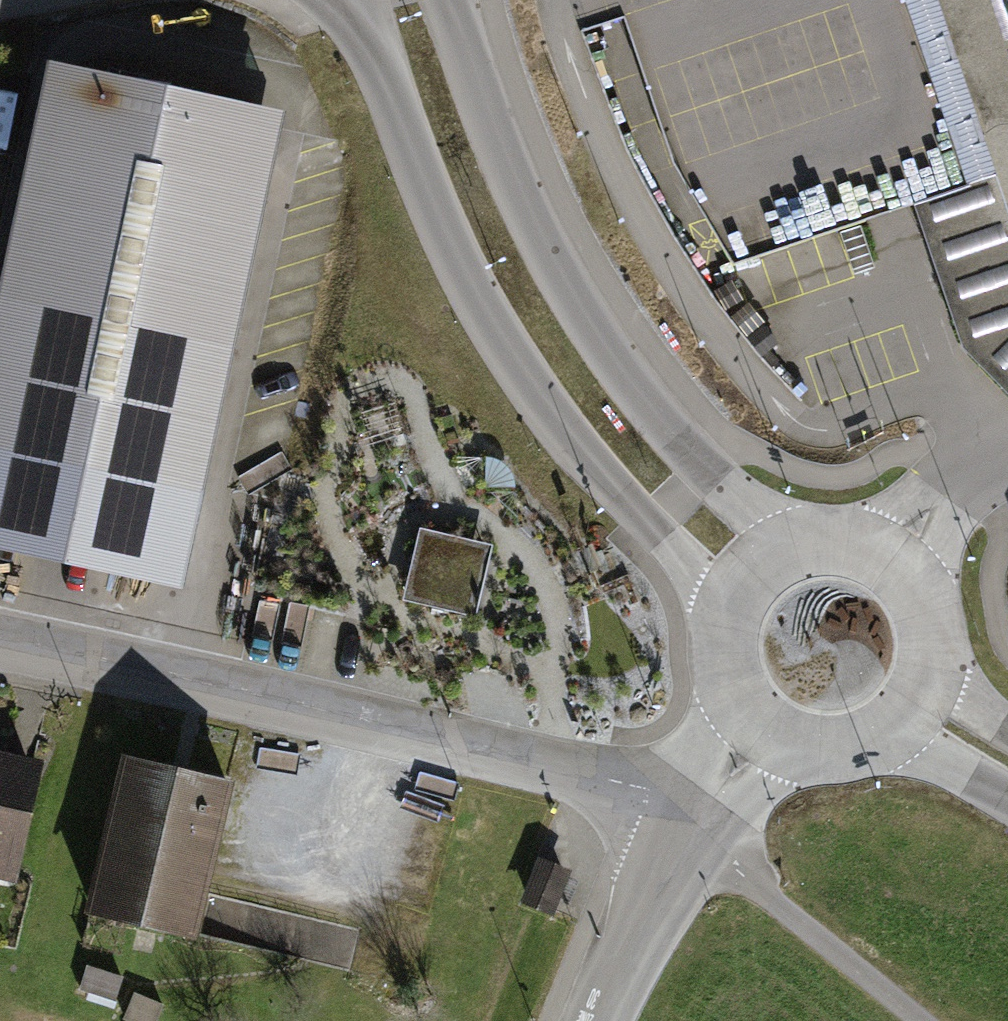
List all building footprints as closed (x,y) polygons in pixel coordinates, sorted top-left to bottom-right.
[(1007,222),(1007,0),(932,0),(1007,222)] [(284,111),(47,62),(0,288),(0,555),(184,593),(284,111)] [(1007,407),(1007,340),(998,342),(986,294),(964,300),(992,411),(1007,407)] [(494,546),(420,528),(403,599),(476,617),(494,546)] [(227,783),(127,759),(91,910),(191,934),(227,783)] [(7,875),(31,769),(0,762),(0,873),(7,875)] [(570,871),(537,858),(518,905),(551,918),(570,871)] [(87,965),(80,990),(118,1002),(125,977),(87,965)] [(123,1020),(125,1020),(157,1020),(164,1005),(134,992),(123,1020)]
